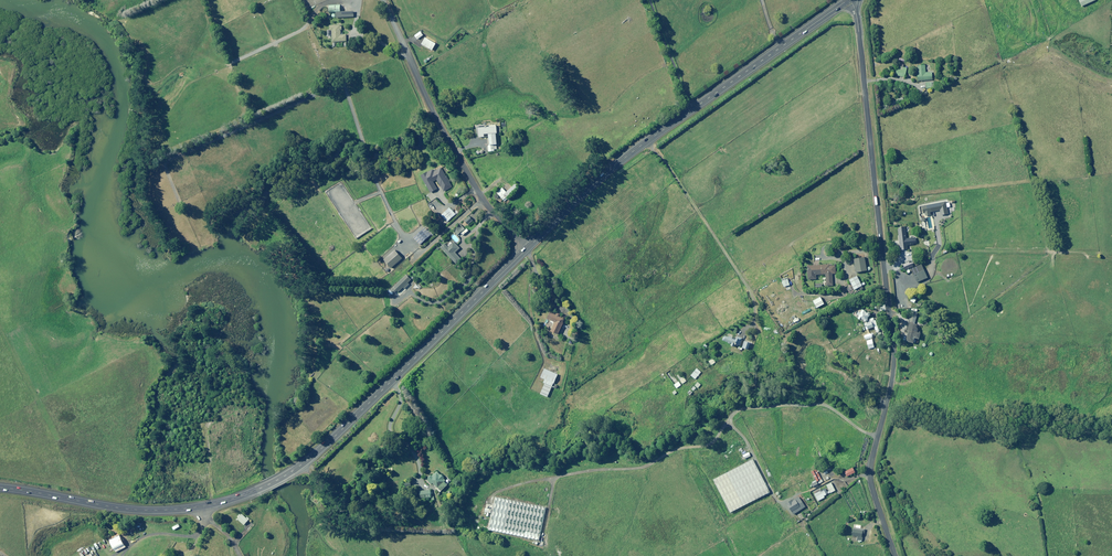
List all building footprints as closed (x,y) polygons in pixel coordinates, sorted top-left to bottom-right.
[(753,456),(713,477),(730,508),(769,488),(753,456)] [(489,528),(539,539),(547,505),(497,493),(489,528)]
